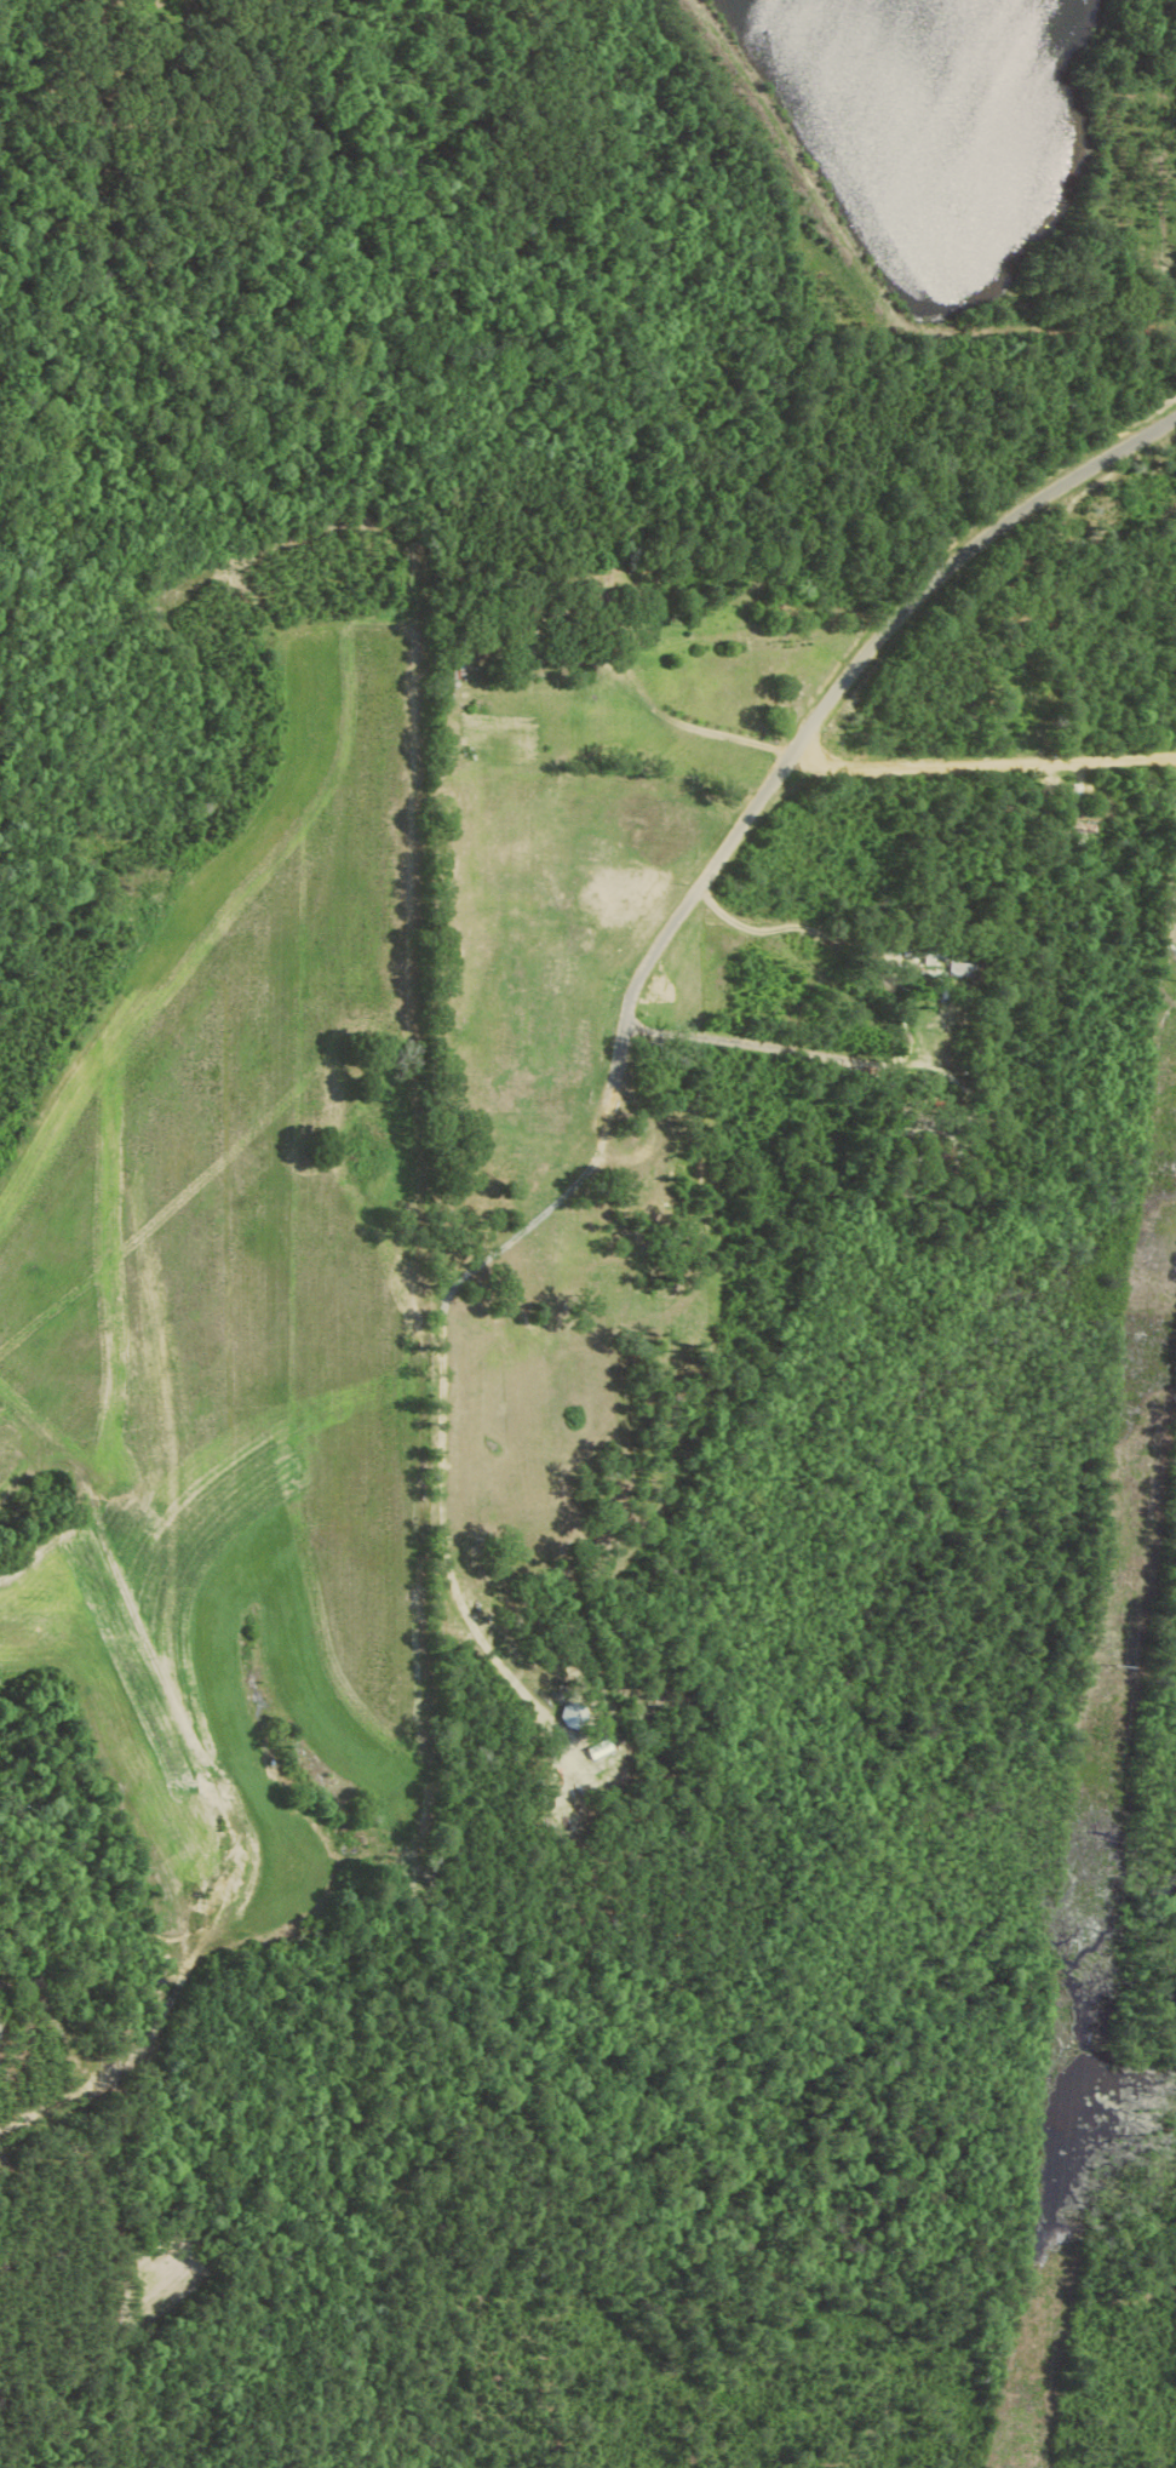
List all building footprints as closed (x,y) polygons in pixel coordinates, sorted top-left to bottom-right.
[(585,1748),(590,1759),(611,1749),(605,1738),(585,1748)]
